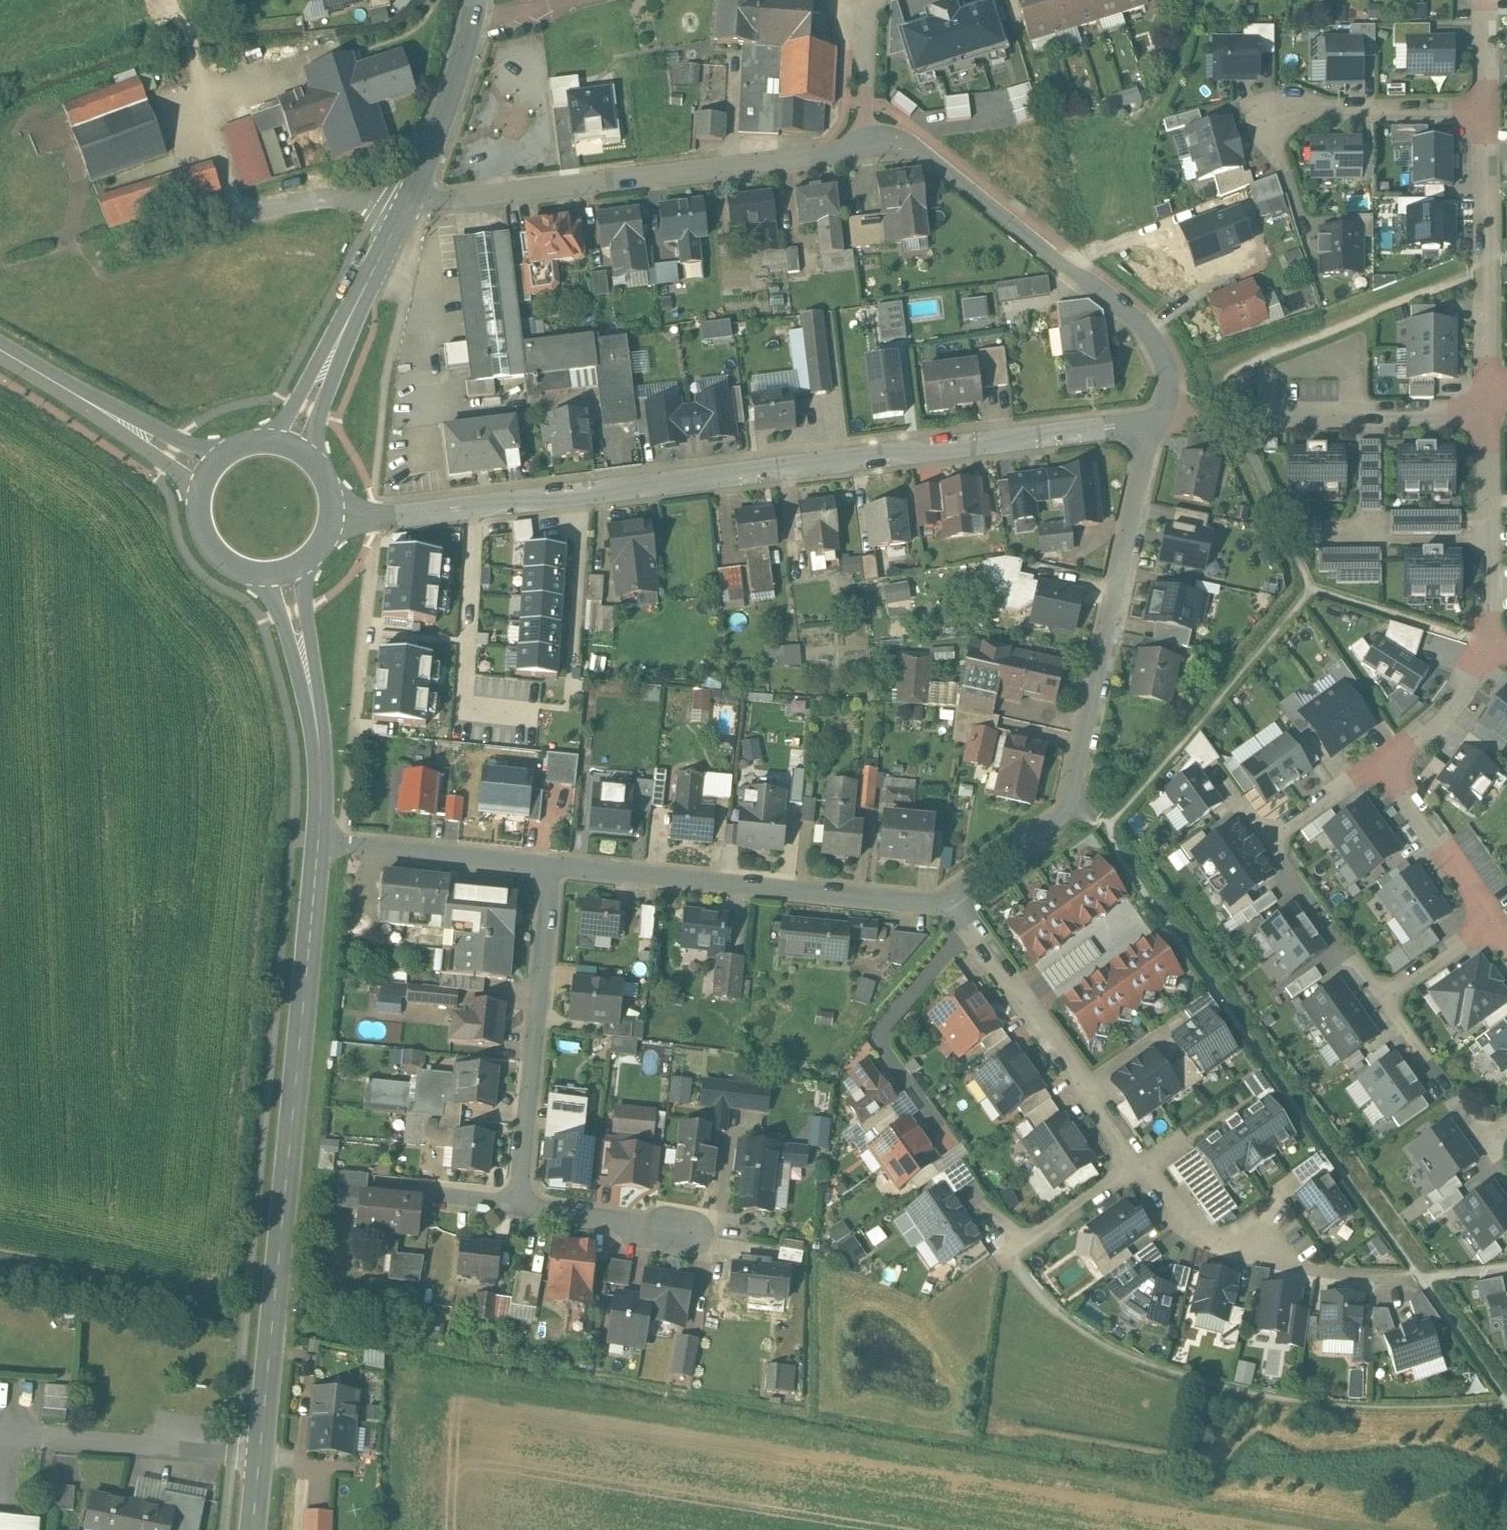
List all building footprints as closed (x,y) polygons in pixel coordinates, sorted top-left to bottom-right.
[(326,11),(329,10),(333,13),(342,11),(344,6),(360,3),(360,2),(369,0),(368,0),(324,0),(326,11)] [(369,0),(371,12),(390,7),(388,0),(368,0),(369,0)] [(402,8),(411,0),(394,0),(402,8)] [(719,2),(716,44),(746,46),(753,46),(756,0),(741,0),(741,4),(719,2)] [(753,46),(783,48),(782,69),(778,131),(804,133),(806,103),(832,105),(835,48),(809,46),(813,0),(756,0),(753,46)] [(1005,1),(1012,23),(1023,20),(1017,0),(1007,0),(1005,1)] [(1023,20),(1030,43),(1053,36),(1043,0),(1017,0),(1023,20)] [(1067,0),(1043,0),(1053,36),(1076,29),(1067,0)] [(1092,0),(1067,0),(1076,29),(1099,21),(1092,0)] [(1099,21),(1121,14),(1117,0),(1092,0),(1099,21)] [(1121,14),(1145,7),(1143,0),(1117,0),(1121,14)] [(932,21),(897,31),(913,80),(1007,51),(997,15),(993,2),(963,12),(960,2),(930,12),(932,21)] [(1408,40),(1430,39),(1430,25),(1393,26),(1394,47),(1408,46),(1408,40)] [(1243,26),(1243,40),(1255,39),(1255,53),(1258,53),(1258,55),(1274,55),(1274,26),(1243,26)] [(1361,40),(1361,57),(1375,57),(1375,26),(1350,26),(1350,39),(1361,40)] [(1255,39),(1243,40),(1214,40),(1214,80),(1258,80),(1258,55),(1258,53),(1255,53),(1255,39)] [(1361,40),(1350,39),(1321,39),(1320,60),(1327,60),(1327,84),(1361,83),(1361,57),(1361,40)] [(1408,40),(1408,46),(1408,75),(1452,74),(1452,39),(1430,39),(1408,40)] [(753,46),(746,46),(744,67),(782,69),(783,48),(753,46)] [(359,54),(304,71),(309,86),(310,90),(323,128),(334,160),(388,143),(376,104),(363,66),(359,54)] [(401,54),(363,66),(376,104),(388,100),(388,98),(412,90),(413,92),(401,54)] [(782,69),(744,67),(741,134),(778,136),(778,131),(782,69)] [(568,95),(580,94),(578,77),(550,81),(553,108),(569,106),(568,95)] [(138,79),(63,106),(71,129),(147,101),(138,79)] [(1029,82),(1007,88),(1016,121),(1038,115),(1029,82)] [(1117,104),(1139,100),(1138,89),(1115,93),(1117,104)] [(264,115),(222,129),(242,190),(303,170),(291,137),(323,128),(310,90),(278,101),(281,109),(264,115)] [(614,131),(609,90),(580,94),(568,95),(569,106),(573,136),(614,131)] [(946,96),(947,118),(970,116),(968,94),(946,96)] [(147,101),(71,129),(91,182),(166,154),(147,101)] [(278,101),(261,106),(264,115),(281,109),(278,101)] [(1199,111),(1164,120),(1167,132),(1202,122),(1199,111)] [(724,115),(697,114),(696,139),(722,140),(724,115)] [(1185,130),(1192,158),(1239,144),(1236,131),(1233,132),(1229,118),(1185,130)] [(1427,127),(1391,127),(1391,146),(1412,146),(1412,139),(1427,139),(1427,127)] [(1360,139),(1311,140),(1311,177),(1360,177),(1360,139)] [(1427,139),(1412,139),(1412,146),(1412,187),(1452,187),(1452,139),(1427,139)] [(1243,158),(1239,144),(1192,158),(1198,180),(1214,176),(1242,169),(1243,169),(1240,159),(1243,158)] [(215,162),(171,176),(181,206),(225,193),(215,162)] [(1244,174),(1242,169),(1214,176),(1220,197),(1249,185),(1253,184),(1250,172),(1244,174)] [(919,172),(877,178),(882,216),(883,216),(923,211),(924,211),(919,172)] [(1253,184),(1249,185),(1256,205),(1282,196),(1275,175),(1253,184)] [(171,176),(98,199),(108,229),(181,206),(171,176)] [(834,183),(795,189),(798,225),(817,222),(839,219),(834,183)] [(771,192),(727,198),(731,229),(757,226),(760,253),(779,251),(771,192)] [(1282,196),(1256,205),(1259,217),(1286,208),(1282,196)] [(1434,199),(1398,199),(1398,214),(1408,214),(1408,211),(1434,211),(1434,199)] [(702,201),(660,207),(664,242),(678,241),(699,238),(707,237),(707,236),(702,201)] [(1235,206),(1181,227),(1199,273),(1231,260),(1253,252),(1235,206)] [(638,210),(597,216),(601,249),(611,247),(642,243),(638,210)] [(923,211),(883,216),(884,225),(892,224),(893,221),(898,220),(901,242),(905,242),(926,239),(923,211)] [(1434,211),(1408,211),(1408,214),(1408,245),(1422,245),(1422,249),(1439,249),(1439,245),(1453,245),(1452,211),(1434,211)] [(882,216),(849,221),(852,249),(886,244),(884,225),(883,216),(882,216)] [(1337,216),(1337,230),(1361,229),(1361,237),(1373,238),(1373,216),(1337,216)] [(839,219),(817,222),(821,254),(842,251),(839,222),(839,219)] [(542,221),(539,224),(526,225),(527,236),(520,237),(523,257),(530,256),(531,264),(531,266),(555,263),(570,261),(571,266),(583,265),(582,260),(583,260),(579,226),(568,228),(567,221),(553,222),(550,220),(542,221)] [(893,221),(892,224),(884,225),(886,244),(901,242),(898,220),(893,221)] [(849,221),(839,222),(842,251),(852,249),(849,221)] [(1361,273),(1361,237),(1361,229),(1337,230),(1321,230),(1321,238),(1317,238),(1317,256),(1321,257),(1321,274),(1361,273)] [(509,236),(458,242),(472,345),(474,363),(476,383),(527,377),(518,304),(513,267),(509,236)] [(681,265),(702,262),(699,238),(678,241),(680,265),(681,265)] [(926,239),(905,242),(906,251),(928,248),(926,239)] [(642,243),(611,247),(615,272),(646,267),(642,243)] [(779,251),(760,253),(764,277),(782,274),(779,251)] [(1258,266),(1253,252),(1231,260),(1236,274),(1258,266)] [(555,263),(531,266),(531,264),(525,265),(529,296),(530,296),(544,294),(544,293),(552,292),(557,285),(555,263)] [(677,263),(654,264),(656,285),(678,283),(677,263)] [(525,265),(513,267),(518,304),(531,302),(530,296),(529,296),(525,265)] [(607,273),(591,275),(594,300),(610,298),(607,273)] [(1046,277),(997,284),(999,302),(1048,295),(1046,277)] [(1252,281),(1209,298),(1224,337),(1267,320),(1252,281)] [(962,319),(989,317),(987,296),(960,298),(962,319)] [(1088,300),(1057,303),(1060,327),(1060,328),(1074,326),(1074,325),(1104,321),(1103,311),(1088,300)] [(902,302),(877,305),(882,341),(906,338),(902,302)] [(1435,306),(1411,307),(1411,319),(1435,319),(1435,306)] [(820,312),(802,314),(803,330),(811,394),(830,392),(820,312)] [(701,320),(702,338),(732,336),(731,318),(701,320)] [(1104,321),(1074,325),(1074,326),(1078,355),(1108,352),(1104,321)] [(1409,323),(1409,350),(1454,351),(1454,323),(1409,323)] [(1074,326),(1060,328),(1065,357),(1078,355),(1074,326)] [(803,330),(790,332),(798,396),(811,394),(803,330)] [(627,337),(594,341),(595,351),(605,424),(637,420),(635,401),(632,383),(626,338),(627,338),(627,337)] [(594,342),(583,343),(584,353),(595,351),(594,342)] [(472,345),(462,346),(459,350),(461,362),(464,365),(474,363),(472,345)] [(1004,348),(979,351),(981,363),(976,364),(979,389),(1009,385),(1004,348)] [(1454,379),(1454,351),(1409,350),(1409,379),(1454,379)] [(1065,357),(1062,358),(1067,394),(1113,389),(1108,351),(1108,352),(1065,357)] [(896,355),(866,359),(874,419),(904,415),(896,355)] [(976,364),(922,370),(927,412),(930,412),(929,407),(950,404),(951,409),(953,409),(953,407),(973,404),(971,390),(979,389),(976,364)] [(1409,387),(1409,399),(1434,399),(1434,387),(1409,387)] [(740,388),(727,389),(728,395),(729,395),(733,425),(744,423),(740,388)] [(790,393),(752,398),(756,432),(774,429),(775,431),(795,428),(790,393)] [(728,395),(697,399),(698,407),(689,409),(692,435),(702,433),(703,441),(734,437),(733,425),(729,395),(728,395)] [(647,399),(635,401),(637,420),(639,437),(651,435),(647,405),(648,405),(647,399)] [(648,405),(647,405),(651,435),(652,447),(684,443),(683,436),(692,435),(689,409),(680,410),(678,401),(648,405)] [(586,411),(548,416),(551,444),(553,460),(592,455),(586,411)] [(515,420),(445,429),(451,477),(505,470),(505,469),(503,449),(518,447),(515,420)] [(549,426),(541,427),(543,445),(551,444),(549,426)] [(1213,433),(1188,436),(1184,453),(1210,459),(1215,437),(1213,433)] [(1380,441),(1359,441),(1359,511),(1381,511),(1380,441)] [(1416,448),(1397,449),(1397,495),(1455,495),(1454,449),(1436,448),(1435,444),(1416,445),(1416,448)] [(1306,449),(1288,449),(1288,496),(1345,496),(1345,449),(1326,449),(1326,445),(1306,445),(1306,449)] [(518,447),(503,449),(505,469),(521,467),(518,447)] [(1184,453),(1174,496),(1209,504),(1219,461),(1184,453)] [(1094,467),(1048,473),(1051,500),(1053,500),(1052,497),(1064,497),(1065,507),(1066,507),(1067,521),(1075,521),(1075,526),(1073,526),(1073,527),(1099,524),(1097,504),(1098,504),(1094,467)] [(1009,477),(1009,481),(1014,516),(1014,520),(1036,518),(1034,502),(1051,500),(1048,473),(1009,477)] [(977,481),(940,486),(940,487),(943,513),(946,539),(967,536),(965,519),(982,517),(977,481)] [(1002,518),(1014,516),(1009,481),(997,482),(1002,518)] [(940,487),(914,490),(918,526),(934,524),(933,514),(943,513),(940,487)] [(833,500),(799,505),(803,538),(805,538),(835,534),(838,534),(833,500)] [(772,501),(753,503),(754,510),(755,510),(755,512),(773,510),(772,501)] [(902,503),(867,508),(872,549),(907,544),(902,503)] [(773,510),(755,512),(755,510),(754,510),(735,513),(739,550),(745,550),(768,546),(777,545),(773,510)] [(1461,512),(1391,512),(1391,534),(1461,534),(1461,512)] [(1306,541),(1321,541),(1320,517),(1305,517),(1306,541)] [(1221,531),(1169,520),(1163,551),(1215,562),(1221,531)] [(648,523),(610,528),(618,597),(657,592),(648,523)] [(571,528),(528,525),(526,554),(568,557),(571,528)] [(1070,525),(1038,529),(1041,552),(1071,548),(1071,549),(1072,548),(1070,525)] [(835,534),(805,538),(808,556),(838,552),(835,534)] [(768,546),(745,550),(751,596),(753,595),(753,591),(773,589),(768,546)] [(1381,548),(1319,548),(1319,572),(1336,572),(1336,583),(1381,583),(1381,548)] [(1422,553),(1404,553),(1404,599),(1461,599),(1461,553),(1442,553),(1442,549),(1422,549),(1422,553)] [(386,550),(379,618),(432,624),(439,555),(386,550)] [(838,552),(808,556),(810,573),(840,569),(838,552)] [(566,582),(568,557),(526,554),(525,580),(566,582)] [(876,555),(861,557),(864,582),(879,580),(876,555)] [(1033,604),(1035,607),(1040,584),(1023,580),(1024,575),(1019,574),(1022,561),(1007,558),(988,561),(990,574),(988,581),(987,581),(987,583),(999,585),(996,596),(1006,598),(1004,608),(1003,608),(1002,610),(1018,613),(1033,604)] [(740,566),(718,569),(720,591),(743,589),(740,566)] [(604,577),(588,576),(587,600),(601,602),(602,602),(604,577)] [(566,582),(525,580),(523,613),(564,615),(566,582)] [(1209,596),(1151,583),(1142,621),(1200,634),(1209,596)] [(1040,584),(1035,607),(1032,622),(1047,625),(1051,631),(1057,627),(1073,631),(1081,592),(1040,584)] [(907,585),(886,588),(888,602),(909,598),(907,585)] [(587,600),(583,600),(582,618),(598,619),(600,619),(601,607),(601,602),(587,600)] [(615,608),(601,607),(600,619),(599,632),(613,633),(615,608)] [(563,646),(564,615),(523,613),(521,643),(563,646)] [(598,619),(582,618),(581,631),(599,632),(600,619),(598,619)] [(1383,642),(1415,662),(1423,633),(1390,623),(1383,642)] [(1163,642),(1143,638),(1140,650),(1161,655),(1163,642)] [(1415,662),(1383,642),(1378,638),(1370,651),(1361,665),(1361,666),(1362,667),(1375,675),(1375,676),(1389,683),(1397,690),(1397,689),(1401,691),(1412,698),(1429,671),(1415,662)] [(1361,665),(1370,651),(1362,640),(1350,649),(1361,665)] [(560,678),(563,646),(521,643),(518,675),(560,678)] [(1029,657),(973,644),(963,690),(987,695),(986,701),(995,703),(996,697),(1020,702),(1022,693),(1021,692),(1029,657)] [(790,647),(778,648),(779,657),(791,656),(790,647)] [(1161,655),(1140,650),(1131,698),(1169,706),(1179,658),(1161,655)] [(377,655),(371,722),(422,727),(428,659),(377,655)] [(1050,660),(1030,655),(1029,657),(1021,692),(1022,693),(1055,700),(1062,671),(1048,668),(1050,660)] [(928,660),(905,657),(904,666),(900,665),(900,673),(904,673),(902,692),(925,694),(928,660)] [(1342,682),(1352,697),(1362,691),(1341,661),(1326,672),(1337,686),(1342,682)] [(1375,675),(1362,667),(1387,701),(1401,691),(1397,689),(1397,690),(1389,683),(1375,676),(1375,675)] [(1310,727),(1331,757),(1373,727),(1352,697),(1342,682),(1337,686),(1305,710),(1300,713),(1310,727)] [(1482,720),(1506,737),(1506,684),(1482,720)] [(710,708),(712,689),(695,687),(693,707),(710,708)] [(987,695),(963,690),(959,708),(992,715),(995,703),(986,701),(987,695)] [(1300,735),(1310,727),(1300,713),(1305,710),(1293,695),(1279,705),(1300,735)] [(959,708),(956,707),(954,725),(995,734),(999,717),(992,715),(959,708)] [(995,734),(954,725),(952,739),(969,743),(965,761),(988,767),(995,734)] [(1177,774),(1181,779),(1196,768),(1200,774),(1220,760),(1200,732),(1184,752),(1189,760),(1177,774)] [(1464,748),(1481,761),(1490,750),(1469,734),(1460,745),(1464,748)] [(1286,735),(1263,751),(1289,787),(1311,772),(1309,768),(1295,749),(1286,735)] [(1045,748),(1008,740),(1001,771),(1002,772),(1036,779),(1037,779),(1045,748)] [(1305,741),(1295,749),(1309,768),(1319,761),(1305,741)] [(1464,748),(1448,769),(1438,782),(1441,784),(1451,792),(1448,796),(1467,811),(1476,799),(1480,802),(1492,787),(1488,783),(1496,773),(1496,772),(1481,761),(1464,748)] [(1266,803),(1289,787),(1263,751),(1240,768),(1248,778),(1254,787),(1266,803)] [(578,756),(560,755),(557,784),(575,786),(578,756)] [(1233,758),(1224,765),(1245,794),(1254,787),(1248,778),(1233,758)] [(1432,796),(1441,784),(1438,782),(1448,769),(1434,758),(1418,778),(1429,793),(1432,796)] [(877,769),(861,768),(857,808),(873,809),(877,769)] [(1191,826),(1221,804),(1200,774),(1196,768),(1181,779),(1163,792),(1175,809),(1177,807),(1191,826)] [(531,775),(485,770),(481,812),(483,812),(483,808),(525,813),(525,816),(527,817),(529,791),(531,775)] [(1036,779),(1002,772),(997,793),(1031,800),(1036,779)] [(1496,773),(1488,783),(1492,787),(1499,792),(1506,782),(1506,781),(1496,773)] [(438,778),(406,774),(404,794),(401,794),(399,812),(434,816),(437,791),(438,778)] [(704,776),(678,774),(675,805),(674,804),(670,840),(712,844),(712,840),(715,808),(714,808),(701,807),(704,776)] [(819,797),(820,779),(804,778),(803,796),(819,797)] [(653,782),(631,779),(630,790),(631,790),(629,804),(630,804),(629,812),(650,814),(651,806),(653,782)] [(804,780),(789,779),(787,803),(802,804),(802,799),(804,780)] [(916,782),(883,779),(882,790),(887,790),(885,804),(913,807),(916,782)] [(665,783),(653,782),(651,806),(663,807),(665,783)] [(630,790),(604,787),(603,801),(629,804),(631,790),(630,790)] [(542,792),(529,791),(527,817),(525,816),(524,820),(539,822),(542,792)] [(783,795),(755,792),(754,800),(746,799),(745,812),(781,816),(783,795)] [(853,796),(829,793),(826,822),(825,822),(822,854),(858,858),(861,826),(850,825),(853,796)] [(462,800),(448,798),(446,821),(460,822),(462,800)] [(729,799),(715,798),(714,808),(715,808),(712,840),(725,841),(729,799)] [(1362,873),(1401,846),(1368,798),(1329,826),(1362,873)] [(816,800),(802,799),(802,804),(800,822),(813,824),(816,800)] [(603,801),(594,800),(591,832),(627,835),(629,812),(630,804),(629,804),(603,801)] [(781,816),(745,812),(742,812),(739,846),(780,850),(784,816),(781,816)] [(901,818),(885,816),(884,826),(883,826),(880,860),(915,863),(928,865),(930,845),(918,844),(919,829),(900,828),(901,818)] [(1455,834),(1475,862),(1490,852),(1470,823),(1455,834)] [(1250,843),(1236,824),(1209,843),(1194,854),(1196,856),(1229,903),(1231,906),(1246,895),(1273,876),(1259,856),(1262,854),(1253,841),(1250,843)] [(1194,854),(1209,843),(1202,832),(1181,848),(1190,861),(1196,856),(1194,854)] [(940,846),(930,845),(928,865),(915,863),(915,867),(939,869),(942,845),(940,846)] [(1080,872),(1070,879),(1060,877),(1058,888),(1046,896),(1036,894),(1034,904),(1024,911),(1014,910),(1012,920),(1006,925),(1033,963),(1053,949),(1059,949),(1060,944),(1099,916),(1105,917),(1106,911),(1126,897),(1098,858),(1092,863),(1082,861),(1080,872)] [(1377,883),(1383,893),(1412,872),(1405,862),(1377,883)] [(1448,914),(1416,870),(1412,872),(1383,893),(1381,895),(1413,940),(1429,928),(1448,914)] [(404,876),(391,875),(389,889),(382,888),(378,924),(419,928),(419,915),(400,913),(404,876)] [(448,886),(421,883),(422,879),(424,879),(424,878),(404,876),(400,913),(419,915),(419,928),(443,931),(444,917),(446,917),(449,891),(449,881),(448,881),(447,881),(446,882),(448,882),(448,886)] [(515,897),(449,891),(446,917),(444,917),(443,931),(440,975),(485,979),(507,981),(515,897)] [(1253,904),(1241,913),(1248,923),(1277,902),(1270,892),(1253,904)] [(1231,906),(1229,903),(1223,907),(1232,919),(1241,913),(1253,904),(1246,895),(1231,906)] [(1126,897),(1106,911),(1105,917),(1099,916),(1060,944),(1059,949),(1053,949),(1033,963),(1061,1002),(1081,988),(1083,982),(1088,983),(1127,955),(1128,950),(1134,950),(1154,936),(1126,897)] [(620,907),(583,903),(580,935),(617,939),(620,907)] [(1274,953),(1310,928),(1294,905),(1258,930),(1274,953)] [(656,908),(641,907),(638,939),(652,940),(656,908)] [(726,918),(685,913),(682,948),(708,950),(708,956),(722,958),(726,918)] [(848,927),(783,921),(779,956),(846,962),(848,939),(875,941),(875,940),(876,929),(877,923),(849,921),(848,927)] [(1326,950),(1310,928),(1274,953),(1290,975),(1326,950)] [(1439,943),(1429,928),(1413,940),(1399,950),(1409,963),(1439,943)] [(885,929),(876,929),(875,940),(884,941),(885,929)] [(928,936),(892,933),(889,963),(901,966),(902,966),(927,937),(928,936)] [(1127,955),(1088,983),(1083,982),(1081,988),(1061,1002),(1089,1040),(1095,1036),(1105,1037),(1107,1027),(1117,1020),(1127,1022),(1129,1012),(1140,1003),(1151,1005),(1153,995),(1162,988),(1173,989),(1175,979),(1181,974),(1154,936),(1134,950),(1128,950),(1127,955)] [(743,959),(727,957),(724,988),(714,987),(714,988),(739,991),(738,1000),(739,1001),(743,959)] [(1506,1001),(1506,997),(1480,958),(1452,978),(1437,989),(1438,990),(1448,1005),(1442,1010),(1453,1026),(1460,1021),(1467,1030),(1481,1020),(1506,1001)] [(1314,969),(1285,989),(1292,999),(1321,978),(1314,969)] [(1437,989),(1452,978),(1446,970),(1425,985),(1431,994),(1438,990),(1437,989)] [(485,979),(440,975),(439,989),(458,991),(484,993),(485,979)] [(859,977),(854,999),(869,1002),(874,980),(859,977)] [(964,977),(942,993),(950,1003),(971,987),(964,977)] [(621,985),(575,980),(573,1006),(584,1007),(583,1020),(605,1022),(617,1023),(618,1021),(621,985)] [(1316,1026),(1352,1000),(1338,981),(1302,1007),(1316,1026)] [(377,1013),(400,1014),(401,988),(378,987),(377,1013)] [(439,989),(422,987),(421,1004),(456,1007),(458,991),(439,989)] [(950,1003),(931,1016),(945,1037),(986,1008),(971,987),(950,1003)] [(1207,994),(1183,1010),(1192,1022),(1207,1011),(1213,1018),(1221,1012),(1207,994)] [(1364,1018),(1352,1000),(1316,1026),(1329,1044),(1364,1018)] [(1481,1020),(1489,1032),(1504,1021),(1506,1018),(1506,1001),(1481,1020)] [(504,1005),(469,1002),(465,1044),(500,1047),(504,1005)] [(1000,1028),(986,1008),(945,1037),(960,1057),(980,1043),(1000,1028)] [(1213,1018),(1207,1011),(1192,1022),(1174,1035),(1173,1040),(1186,1057),(1200,1077),(1201,1076),(1236,1051),(1213,1018)] [(1378,1036),(1364,1018),(1329,1044),(1342,1062),(1378,1036)] [(361,1034),(402,1035),(402,1023),(362,1021),(361,1034)] [(632,1022),(618,1021),(617,1023),(605,1022),(603,1035),(631,1039),(632,1022)] [(1506,1033),(1506,1025),(1504,1021),(1488,1032),(1474,1042),(1482,1051),(1492,1044),(1506,1033)] [(1000,1028),(980,1043),(987,1053),(1007,1038),(1000,1028)] [(1492,1044),(1499,1054),(1491,1060),(1501,1073),(1506,1069),(1506,1033),(1492,1044)] [(987,1053),(983,1056),(990,1066),(1014,1048),(1007,1038),(987,1053)] [(1371,1069),(1390,1056),(1385,1047),(1365,1061),(1371,1069)] [(990,1066),(974,1077),(988,1098),(1029,1069),(1014,1048),(990,1066)] [(452,1068),(453,1061),(442,1060),(442,1050),(393,1049),(393,1067),(452,1068)] [(1371,1069),(1356,1079),(1371,1100),(1410,1073),(1396,1052),(1390,1056),(1371,1069)] [(1166,1071),(1153,1053),(1148,1053),(1130,1066),(1159,1106),(1179,1091),(1180,1091),(1166,1071)] [(1200,1077),(1186,1057),(1176,1064),(1192,1087),(1203,1079),(1201,1076),(1200,1077)] [(880,1080),(879,1081),(876,1076),(867,1064),(851,1076),(859,1087),(851,1093),(855,1098),(848,1103),(861,1122),(862,1123),(888,1105),(894,1100),(880,1080)] [(1192,1087),(1176,1064),(1166,1071),(1180,1091),(1179,1091),(1181,1095),(1192,1087)] [(497,1069),(456,1065),(454,1077),(451,1105),(461,1106),(493,1109),(497,1069)] [(1159,1106),(1130,1066),(1113,1077),(1112,1082),(1126,1101),(1139,1120),(1140,1119),(1159,1106)] [(1029,1069),(988,1098),(1003,1118),(1018,1108),(1044,1089),(1029,1069)] [(1259,1071),(1244,1082),(1259,1103),(1268,1097),(1274,1093),(1259,1071)] [(454,1077),(419,1073),(416,1100),(410,1100),(408,1099),(407,1108),(407,1114),(423,1116),(443,1118),(444,1104),(451,1105),(454,1077)] [(1426,1095),(1410,1073),(1371,1100),(1385,1123),(1393,1118),(1422,1098),(1426,1095)] [(761,1077),(733,1074),(732,1084),(754,1087),(759,1087),(761,1077)] [(668,1101),(690,1104),(693,1078),(671,1075),(668,1101)] [(411,1085),(366,1081),(363,1104),(407,1108),(408,1099),(410,1100),(411,1085)] [(731,1084),(704,1081),(702,1106),(714,1107),(714,1109),(728,1110),(728,1108),(731,1084)] [(732,1084),(731,1084),(728,1108),(752,1110),(754,1087),(732,1084)] [(759,1087),(754,1087),(752,1110),(766,1112),(769,1088),(759,1087)] [(587,1091),(552,1088),(547,1142),(554,1143),(555,1134),(557,1106),(586,1109),(587,1091)] [(1044,1089),(1018,1108),(1025,1118),(1050,1100),(1051,1099),(1044,1089)] [(1236,1117),(1224,1125),(1226,1127),(1195,1149),(1207,1166),(1223,1188),(1247,1171),(1250,1175),(1275,1157),(1272,1153),(1296,1136),(1268,1097),(1259,1103),(1238,1119),(1236,1117)] [(1428,1108),(1422,1098),(1393,1118),(1399,1127),(1428,1108)] [(1025,1118),(1024,1119),(1036,1135),(1062,1118),(1050,1100),(1025,1118)] [(1139,1120),(1126,1101),(1116,1108),(1133,1131),(1143,1123),(1140,1119),(1139,1120)] [(451,1105),(444,1104),(443,1118),(460,1119),(461,1106),(451,1105)] [(888,1105),(862,1123),(861,1122),(858,1124),(866,1135),(873,1130),(895,1115),(888,1105)] [(586,1109),(557,1106),(555,1134),(583,1137),(586,1109)] [(654,1112),(616,1108),(614,1129),(619,1129),(618,1140),(620,1140),(619,1146),(620,1147),(635,1148),(637,1136),(651,1138),(654,1112)] [(728,1110),(714,1109),(712,1130),(726,1131),(728,1110)] [(423,1116),(407,1114),(404,1142),(421,1144),(423,1116)] [(895,1115),(873,1130),(880,1140),(902,1125),(895,1115)] [(443,1118),(423,1116),(421,1144),(421,1145),(456,1149),(457,1133),(459,1133),(460,1119),(443,1118)] [(811,1116),(810,1145),(830,1146),(831,1117),(811,1116)] [(1036,1135),(1024,1144),(1038,1164),(1077,1137),(1063,1117),(1036,1135)] [(880,1140),(869,1148),(884,1168),(923,1140),(908,1120),(902,1125),(880,1140)] [(1476,1162),(1449,1122),(1410,1150),(1438,1189),(1455,1178),(1476,1162)] [(708,1127),(683,1124),(680,1148),(682,1148),(705,1151),(708,1127)] [(459,1133),(457,1133),(456,1149),(453,1170),(487,1174),(490,1136),(459,1133)] [(583,1137),(555,1134),(554,1143),(556,1143),(556,1141),(582,1144),(583,1137)] [(1077,1137),(1038,1164),(1054,1189),(1063,1182),(1090,1164),(1094,1161),(1077,1137)] [(618,1140),(601,1139),(600,1146),(597,1183),(614,1186),(619,1146),(620,1140),(618,1140)] [(923,1140),(884,1168),(898,1189),(931,1166),(938,1161),(923,1140)] [(582,1144),(556,1141),(556,1143),(554,1143),(547,1142),(544,1161),(551,1161),(549,1179),(567,1181),(566,1188),(596,1191),(597,1183),(600,1146),(582,1144)] [(779,1147),(740,1142),(737,1172),(743,1173),(739,1210),(771,1213),(777,1165),(779,1149),(779,1147)] [(635,1148),(620,1147),(619,1146),(614,1186),(649,1189),(653,1150),(635,1148)] [(705,1151),(682,1148),(680,1165),(677,1164),(674,1184),(705,1188),(708,1170),(714,1171),(716,1152),(705,1151)] [(807,1152),(779,1149),(777,1165),(806,1168),(807,1152)] [(1195,1149),(1167,1169),(1179,1186),(1183,1184),(1199,1172),(1207,1166),(1195,1149)] [(1320,1152),(1310,1159),(1322,1175),(1323,1173),(1326,1178),(1335,1172),(1320,1152)] [(1310,1159),(1291,1173),(1303,1188),(1322,1175),(1310,1159)] [(1090,1164),(1063,1182),(1071,1195),(1098,1176),(1090,1164)] [(931,1166),(910,1181),(917,1191),(938,1176),(931,1166)] [(1223,1188),(1207,1166),(1199,1172),(1222,1205),(1230,1199),(1223,1188)] [(368,1175),(340,1172),(337,1197),(361,1199),(361,1193),(366,1193),(368,1175)] [(1199,1172),(1183,1184),(1206,1216),(1222,1205),(1199,1172)] [(944,1173),(932,1181),(938,1191),(944,1187),(950,1195),(956,1191),(944,1173)] [(1326,1178),(1323,1173),(1322,1175),(1303,1188),(1294,1194),(1311,1218),(1321,1232),(1323,1235),(1352,1214),(1326,1178)] [(1462,1187),(1455,1178),(1438,1189),(1425,1199),(1432,1208),(1457,1190),(1462,1187)] [(1506,1204),(1492,1183),(1455,1210),(1469,1231),(1506,1204)] [(938,1191),(908,1212),(927,1240),(963,1215),(950,1195),(944,1187),(938,1191)] [(1464,1200),(1457,1190),(1432,1208),(1428,1211),(1435,1220),(1464,1200)] [(366,1193),(361,1193),(361,1199),(358,1231),(382,1234),(398,1236),(416,1237),(419,1220),(415,1220),(418,1199),(366,1193)] [(1222,1205),(1206,1216),(1213,1225),(1237,1208),(1230,1199),(1222,1205)] [(1123,1204),(1089,1228),(1093,1233),(1090,1247),(1104,1249),(1106,1252),(1110,1258),(1125,1248),(1149,1230),(1138,1215),(1133,1219),(1123,1204)] [(1469,1231),(1483,1250),(1495,1242),(1506,1234),(1506,1204),(1469,1231)] [(963,1215),(927,1240),(944,1265),(952,1259),(978,1241),(982,1239),(976,1229),(972,1228),(963,1215)] [(1321,1232),(1311,1218),(1308,1220),(1318,1234),(1321,1232)] [(844,1220),(828,1230),(835,1242),(851,1232),(844,1220)] [(836,1243),(850,1266),(867,1255),(853,1233),(836,1243)] [(398,1236),(382,1234),(380,1253),(396,1256),(396,1254),(398,1236)] [(978,1241),(952,1259),(963,1276),(989,1257),(978,1241)] [(594,1247),(556,1242),(550,1289),(589,1294),(594,1247)] [(1501,1252),(1495,1242),(1483,1250),(1476,1256),(1483,1265),(1501,1252)] [(483,1246),(462,1243),(458,1275),(496,1279),(500,1245),(484,1243),(483,1246)] [(1104,1249),(1090,1247),(1088,1258),(1092,1263),(1106,1252),(1104,1249)] [(800,1252),(780,1248),(778,1260),(798,1263),(800,1252)] [(1110,1258),(1106,1252),(1092,1263),(1103,1279),(1122,1265),(1132,1258),(1125,1248),(1110,1258)] [(424,1257),(396,1254),(396,1256),(400,1256),(398,1280),(419,1283),(424,1257)] [(1132,1258),(1122,1265),(1129,1275),(1141,1267),(1134,1257),(1132,1258)] [(632,1263),(611,1260),(607,1284),(628,1287),(632,1263)] [(755,1266),(734,1264),(731,1294),(765,1298),(768,1288),(769,1268),(769,1262),(755,1260),(755,1266)] [(1155,1287),(1149,1283),(1151,1282),(1141,1267),(1129,1275),(1109,1290),(1119,1305),(1120,1304),(1124,1307),(1123,1309),(1141,1321),(1142,1319),(1146,1322),(1146,1323),(1164,1327),(1173,1289),(1155,1285),(1155,1287)] [(788,1270),(769,1268),(768,1288),(765,1298),(764,1304),(783,1306),(785,1290),(788,1270)] [(1236,1277),(1203,1270),(1192,1313),(1224,1321),(1225,1321),(1229,1307),(1230,1303),(1232,1304),(1235,1292),(1232,1291),(1236,1277)] [(541,1275),(516,1271),(512,1298),(511,1305),(537,1309),(541,1275)] [(690,1280),(647,1272),(642,1303),(643,1303),(642,1308),(649,1309),(647,1320),(682,1327),(690,1280)] [(1489,1300),(1506,1297),(1502,1278),(1476,1284),(1480,1303),(1489,1302),(1489,1300)] [(1299,1291),(1263,1286),(1256,1330),(1280,1334),(1291,1335),(1293,1336),(1296,1311),(1299,1291)] [(495,1295),(479,1293),(475,1319),(491,1321),(495,1296),(495,1295)] [(1440,1320),(1421,1294),(1410,1302),(1417,1325),(1429,1321),(1431,1326),(1440,1320)] [(634,1298),(617,1295),(610,1341),(642,1347),(647,1320),(649,1309),(642,1308),(643,1303),(642,1303),(634,1302),(634,1298)] [(512,1298),(495,1296),(491,1321),(508,1323),(511,1305),(512,1298)] [(1361,1297),(1323,1296),(1321,1341),(1354,1343),(1359,1343),(1359,1331),(1361,1297)] [(1506,1337),(1506,1297),(1489,1300),(1489,1302),(1492,1319),(1502,1317),(1506,1337)] [(586,1306),(570,1304),(567,1331),(583,1333),(586,1306)] [(593,1306),(586,1306),(583,1333),(589,1334),(593,1306)] [(1229,1307),(1225,1321),(1224,1321),(1219,1342),(1236,1346),(1244,1311),(1229,1307)] [(1387,1310),(1373,1309),(1371,1332),(1371,1337),(1383,1337),(1395,1332),(1387,1310)] [(1309,1313),(1296,1311),(1293,1336),(1291,1335),(1290,1346),(1304,1348),(1309,1313)] [(1413,1324),(1398,1329),(1399,1331),(1395,1332),(1383,1337),(1396,1374),(1442,1359),(1431,1326),(1429,1321),(1417,1325),(1414,1326),(1413,1324)] [(1371,1332),(1359,1331),(1359,1343),(1354,1343),(1353,1363),(1370,1363),(1371,1337),(1371,1332)] [(1291,1335),(1280,1334),(1279,1345),(1290,1346),(1291,1335)] [(698,1341),(679,1338),(672,1373),(692,1377),(698,1341)] [(1239,1361),(1234,1382),(1250,1386),(1255,1365),(1239,1361)] [(793,1367),(768,1365),(766,1391),(791,1392),(793,1367)] [(69,1387),(45,1385),(44,1397),(68,1399),(69,1387)] [(358,1393),(315,1388),(309,1452),(352,1456),(358,1393)] [(68,1399),(44,1397),(43,1409),(66,1411),(67,1411),(68,1399)] [(66,1411),(43,1409),(42,1420),(65,1422),(66,1411)] [(75,1487),(51,1485),(49,1509),(73,1511),(75,1487)] [(92,1494),(85,1529),(87,1529),(128,1529),(133,1502),(92,1494)] [(133,1502),(128,1529),(170,1529),(174,1510),(133,1502)] [(174,1510),(170,1529),(199,1529),(202,1516),(174,1510)] [(306,1512),(305,1529),(330,1529),(331,1514),(306,1512)] [(0,1522),(0,1529),(36,1529),(36,1524),(0,1522)]
